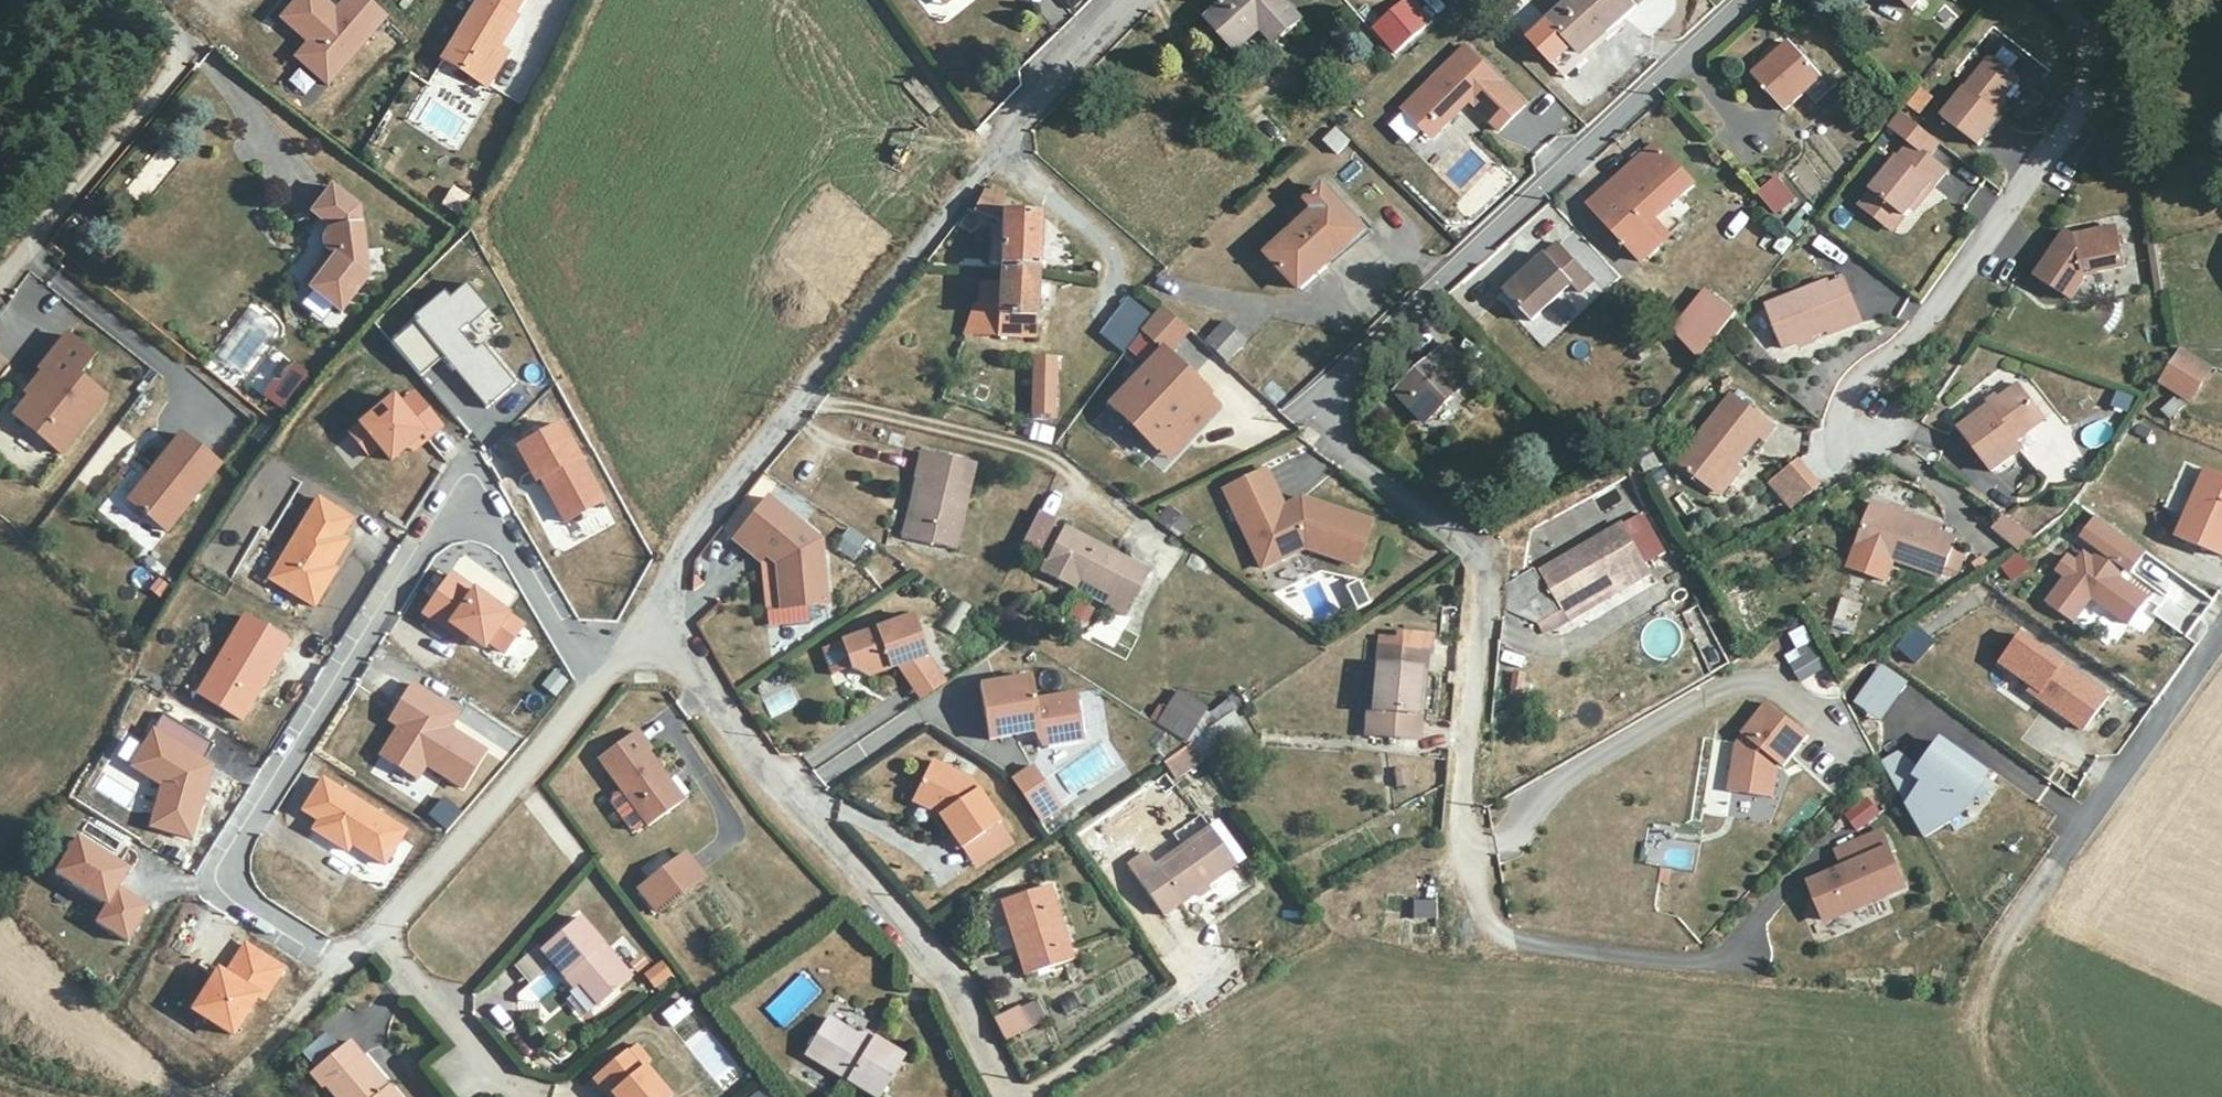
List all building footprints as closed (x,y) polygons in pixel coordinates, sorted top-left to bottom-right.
[(284,20),(310,42),(297,58),(330,85),(388,16),(368,0),(346,0),(338,10),(326,0),(301,0),(284,20)] [(478,88),(490,70),(480,64),(488,52),(508,18),(489,5),(492,0),(466,0),(432,60),(478,88)] [(1205,23),(1239,61),(1273,33),(1286,42),(1303,27),(1278,0),(1231,0),(1205,23)] [(1395,56),(1436,18),(1419,0),(1403,0),(1370,30),(1395,56)] [(1436,13),(1445,3),(1442,0),(1421,0),(1436,13)] [(1549,32),(1586,71),(1641,18),(1623,0),(1584,0),(1549,32)] [(1789,39),(1757,70),(1791,105),(1824,75),(1789,39)] [(1982,50),(1929,114),(1976,149),(1998,124),(1988,112),(2014,78),(1982,50)] [(498,58),(488,52),(480,64),(490,70),(498,58)] [(1432,129),(1441,136),(1469,109),(1498,139),(1524,113),(1465,53),(1402,117),(1423,138),(1432,129)] [(1923,115),(1936,96),(1922,86),(1909,105),(1923,115)] [(1934,151),(1892,117),(1882,130),(1901,147),(1864,198),(1904,230),(1944,179),(1925,166),(1934,151)] [(1323,142),(1341,155),(1353,138),(1335,125),(1323,142)] [(1430,146),(1441,136),(1432,129),(1423,138),(1430,146)] [(1655,144),(1588,203),(1642,264),(1685,226),(1668,207),(1692,183),(1655,144)] [(1759,195),(1778,215),(1798,198),(1779,177),(1759,195)] [(994,244),(990,276),(1034,280),(1037,229),(1009,226),(1009,212),(976,193),(961,215),(994,244)] [(1303,297),(1364,242),(1322,193),(1307,208),(1315,218),(1271,260),(1303,297)] [(349,194),(326,219),(336,231),(328,242),(327,251),(340,264),(319,290),(346,313),(376,283),(378,222),(349,194)] [(1891,247),(1904,230),(1864,198),(1851,215),(1891,247)] [(95,206),(85,218),(97,229),(106,217),(95,206)] [(1556,241),(1501,291),(1526,319),(1565,284),(1576,292),(1590,280),(1556,241)] [(2057,243),(2030,280),(2063,303),(2078,281),(2118,274),(2112,244),(2079,251),(2057,243)] [(1845,266),(1769,288),(1784,339),(1859,314),(1845,266)] [(1034,280),(990,276),(987,302),(970,302),(954,345),(1030,347),(1034,280)] [(422,321),(395,344),(423,376),(446,357),(489,408),(516,384),(485,347),(477,353),(460,333),(469,325),(471,328),(490,311),(470,287),(453,301),(448,294),(419,318),(422,321)] [(1711,294),(1676,338),(1699,365),(1713,350),(1737,316),(1711,294)] [(1205,344),(1228,365),(1244,345),(1223,322),(1205,344)] [(27,399),(14,416),(65,457),(111,399),(82,376),(98,356),(69,333),(40,369),(45,372),(25,398),(27,399)] [(1452,336),(1401,380),(1428,411),(1461,384),(1472,395),(1491,380),(1452,336)] [(2184,349),(2162,383),(2193,402),(2215,369),(2184,349)] [(1197,410),(1205,402),(1160,355),(1105,410),(1151,457),(1159,448),(1168,457),(1207,419),(1197,410)] [(279,387),(264,404),(277,416),(308,377),(299,369),(282,390),(279,387)] [(1048,373),(1028,372),(1029,428),(1047,429),(1048,373)] [(2017,390),(1960,434),(1989,474),(2023,451),(2017,439),(2042,416),(2017,390)] [(2112,408),(2129,414),(2135,395),(2118,390),(2112,408)] [(1709,496),(1733,470),(1753,440),(1763,445),(1773,433),(1721,397),(1671,464),(1709,496)] [(1216,411),(1205,402),(1197,410),(1207,419),(1216,411)] [(2092,423),(2090,442),(2111,444),(2114,426),(2092,423)] [(564,425),(521,449),(540,482),(543,480),(568,524),(607,502),(564,425)] [(183,436),(139,490),(175,521),(218,468),(183,436)] [(1159,448),(1151,457),(1160,467),(1168,457),(1159,448)] [(969,461),(914,450),(899,537),(954,546),(969,461)] [(1802,456),(1769,483),(1793,513),(1826,486),(1802,456)] [(1230,483),(1263,564),(1306,545),(1358,566),(1374,524),(1308,496),(1287,504),(1269,464),(1230,483)] [(2208,469),(2180,539),(2221,556),(2221,475),(2208,469)] [(1740,477),(1733,470),(1709,496),(1718,503),(1740,477)] [(1959,527),(1878,488),(1855,529),(1951,581),(1972,544),(1955,535),(1959,527)] [(1050,491),(1043,511),(1057,516),(1064,496),(1050,491)] [(783,568),(790,608),(828,603),(821,539),(765,498),(732,541),(759,560),(766,555),(777,565),(783,568)] [(320,500),(272,580),(315,606),(329,584),(323,581),(348,540),(342,537),(353,520),(320,500)] [(1172,504),(1157,519),(1178,540),(1193,525),(1172,504)] [(1027,545),(1049,549),(1054,515),(1032,512),(1027,545)] [(2024,553),(2036,536),(2004,513),(1991,531),(2024,553)] [(2070,578),(2050,604),(2076,623),(2094,599),(2130,625),(2150,597),(2121,575),(2127,567),(2135,574),(2150,554),(2098,516),(2084,536),(2102,550),(2097,557),(2088,551),(2081,561),(2072,555),(2060,571),(2070,578)] [(1552,624),(1638,579),(1656,569),(1633,524),(1532,578),(1552,624)] [(541,525),(538,539),(565,546),(568,532),(541,525)] [(1152,568),(1064,525),(1045,567),(1075,586),(1079,576),(1109,593),(1109,602),(1132,612),(1152,568)] [(857,562),(868,540),(849,530),(838,552),(857,562)] [(781,608),(790,608),(783,568),(777,565),(781,608)] [(1642,592),(1638,579),(1552,624),(1557,636),(1642,592)] [(913,614),(842,639),(850,668),(870,675),(928,653),(913,614)] [(1644,626),(1653,659),(1683,651),(1674,618),(1644,626)] [(1788,631),(1798,650),(1815,642),(1805,623),(1788,631)] [(1426,666),(1431,669),(1435,651),(1438,651),(1442,632),(1409,626),(1406,641),(1386,641),(1377,700),(1371,703),(1365,728),(1418,738),(1425,708),(1416,707),(1426,666)] [(2113,696),(2025,634),(2003,664),(2035,687),(2031,693),(2086,733),(2113,696)] [(1815,645),(1789,660),(1802,683),(1829,667),(1815,645)] [(1884,665),(1856,703),(1882,722),(1910,684),(1884,665)] [(1425,708),(1431,669),(1426,666),(1416,707),(1425,708)] [(1511,669),(1505,711),(1522,713),(1528,672),(1511,669)] [(1033,671),(982,682),(994,737),(1042,726),(1047,742),(1089,733),(1078,686),(1039,695),(1033,671)] [(1235,708),(1243,730),(1285,702),(1275,680),(1235,708)] [(460,713),(414,684),(397,711),(408,718),(383,757),(419,779),(428,766),(464,788),(487,752),(450,729),(460,713)] [(769,717),(798,707),(791,688),(763,699),(769,717)] [(1820,734),(1774,701),(1742,742),(1736,794),(1787,799),(1787,763),(1798,765),(1820,734)] [(1203,757),(1243,730),(1235,708),(1189,738),(1203,757)] [(645,737),(603,768),(654,837),(690,808),(675,787),(678,782),(645,737)] [(1903,752),(1885,761),(1927,839),(1971,816),(1987,800),(1997,774),(1945,738),(1926,768),(1903,752)] [(942,808),(941,814),(957,850),(1001,831),(983,792),(934,759),(918,792),(942,808)] [(1035,764),(1012,780),(1043,824),(1066,808),(1035,764)] [(404,831),(324,780),(304,811),(320,821),(313,830),(347,852),(352,845),(383,865),(404,831)] [(914,798),(941,814),(942,808),(918,792),(914,798)] [(1859,829),(1881,812),(1869,796),(1846,814),(1859,829)] [(1207,824),(1135,874),(1161,910),(1232,859),(1207,824)] [(1844,868),(1810,882),(1828,926),(1913,891),(1886,827),(1836,848),(1844,868)] [(1668,865),(1695,870),(1700,844),(1673,839),(1668,865)] [(130,871),(79,841),(59,874),(112,905),(101,924),(130,941),(150,907),(120,889),(130,871)] [(663,868),(632,893),(651,918),(682,895),(663,868)] [(1052,883),(1005,894),(1022,965),(1069,954),(1052,883)] [(1414,899),(1415,920),(1438,919),(1438,898),(1414,899)] [(577,911),(534,946),(563,987),(574,984),(588,1003),(626,973),(577,911)] [(662,961),(643,974),(654,990),(673,977),(662,961)] [(686,993),(659,1014),(671,1029),(698,1007),(686,993)] [(1031,1005),(995,1010),(1008,1042),(1036,1033),(1031,1005)] [(820,1019),(800,1046),(873,1094),(898,1053),(874,1036),(866,1044),(828,1017),(820,1019)] [(300,1074),(308,1083),(314,1082),(328,1096),(394,1096),(381,1080),(374,1083),(350,1055),(353,1050),(341,1038),(300,1074)] [(603,1074),(618,1094),(623,1092),(627,1096),(685,1096),(686,1096),(642,1042),(603,1074)] [(748,1096),(775,1096),(771,1087),(748,1096)]
